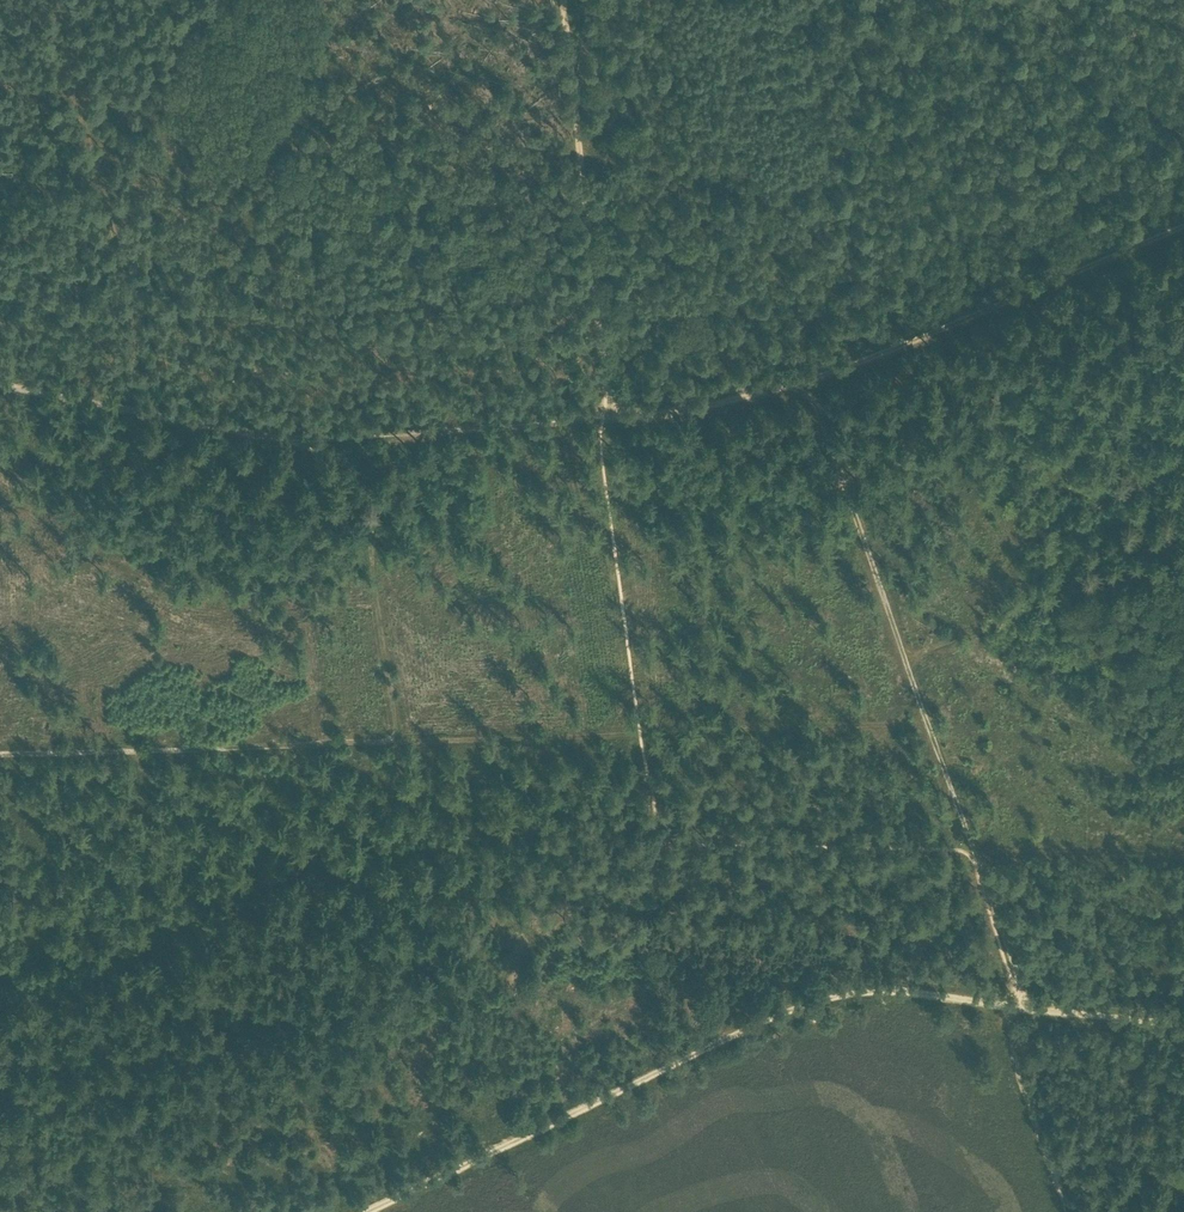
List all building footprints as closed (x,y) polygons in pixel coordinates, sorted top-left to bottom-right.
[(795,375),(805,373),(803,367),(794,369),(795,375)] [(786,1005),(789,1010),(799,1006),(797,1000),(786,1005)]
